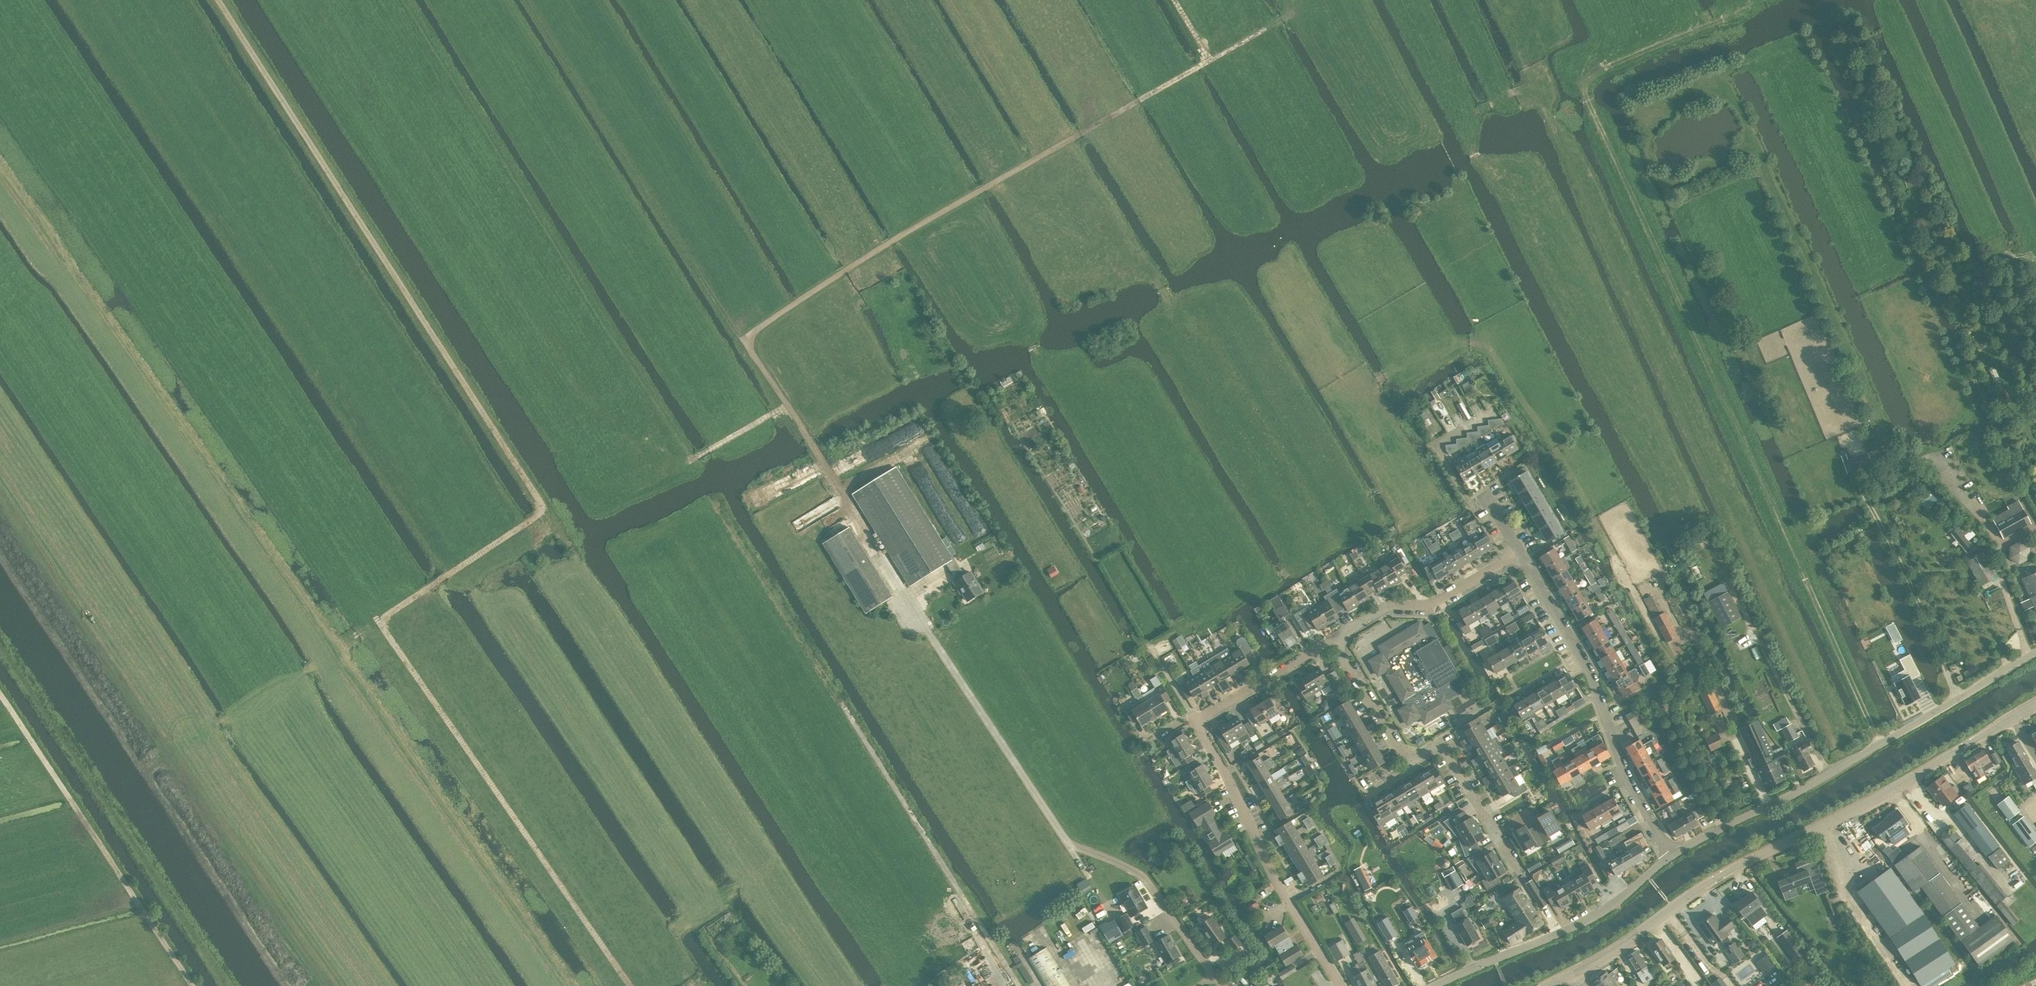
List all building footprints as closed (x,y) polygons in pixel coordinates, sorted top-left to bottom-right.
[(1751,154),(1740,159),(1743,167),(1754,162),(1751,154)] [(1467,374),(1470,379),(1475,376),(1472,371),(1467,374)] [(1462,384),(1465,390),(1472,386),(1468,380),(1462,384)] [(1999,380),(1994,382),(1999,393),(2004,390),(1999,380)] [(1432,391),(1431,391),(1435,398),(1439,396),(1435,389),(1432,391)] [(1999,393),(1997,393),(2002,405),(2010,402),(2005,390),(2004,390),(1999,393)] [(1461,402),(1457,405),(1461,412),(1466,410),(1461,402)] [(1417,415),(1420,420),(1425,417),(1422,412),(1417,415)] [(1489,425),(1491,430),(1502,424),(1499,419),(1487,420),(1488,425),(1489,425)] [(1478,431),(1481,436),(1491,430),(1489,425),(1488,425),(1477,427),(1477,431),(1478,431)] [(1467,437),(1470,442),(1481,436),(1478,431),(1477,431),(1466,433),(1466,437),(1467,437)] [(1509,436),(1498,442),(1506,456),(1517,449),(1520,447),(1512,434),(1509,436)] [(1457,444),(1460,448),(1470,442),(1467,437),(1466,437),(1455,439),(1456,444),(1457,444)] [(1486,444),(1496,462),(1506,456),(1498,442),(1496,438),(1486,444)] [(1457,444),(1456,444),(1445,445),(1445,450),(1448,455),(1460,448),(1457,444)] [(1496,462),(1486,444),(1475,450),(1485,468),(1496,462)] [(1485,468),(1475,450),(1465,456),(1475,474),(1485,468)] [(1475,474),(1465,456),(1464,456),(1453,462),(1463,481),(1475,474)] [(1858,468),(1854,457),(1842,461),(1847,473),(1858,468)] [(1518,493),(1534,484),(1524,467),(1514,473),(1517,477),(1510,481),(1518,493)] [(950,557),(899,475),(895,468),(854,493),(911,585),(946,563),(957,580),(954,582),(959,590),(960,589),(968,601),(983,592),(970,572),(965,575),(953,556),(950,557)] [(1525,505),(1541,496),(1534,484),(1518,493),(1525,505)] [(1532,518),(1548,508),(1541,496),(1525,505),(1532,518)] [(1539,530),(1555,521),(1548,508),(1532,518),(1539,530)] [(2022,509),(1995,524),(2003,538),(2030,523),(2022,509)] [(1472,541),(1480,555),(1493,548),(1476,518),(1463,525),(1471,539),(1472,541)] [(1555,521),(1539,530),(1547,542),(1562,533),(1555,521)] [(1958,527),(1950,534),(1967,554),(1975,548),(1958,527)] [(892,597),(850,528),(823,544),(866,613),(892,597)] [(1457,538),(1453,532),(1448,535),(1452,541),(1457,538)] [(1576,550),(1568,536),(1563,539),(1570,553),(1576,550)] [(1428,537),(1423,540),(1427,546),(1431,544),(1428,537)] [(1470,561),(1480,555),(1472,541),(1471,539),(1467,541),(1468,543),(1462,547),(1470,561)] [(2019,563),(2029,558),(2029,547),(2020,541),(2010,547),(2010,558),(2019,563)] [(1431,544),(1435,551),(1440,548),(1436,542),(1431,544)] [(1435,551),(1431,544),(1426,547),(1430,554),(1435,551)] [(1451,553),(1459,567),(1470,561),(1462,547),(1461,544),(1456,547),(1458,549),(1451,553)] [(1547,568),(1560,560),(1553,548),(1552,545),(1539,553),(1540,556),(1547,568)] [(1967,561),(1980,586),(1996,577),(1983,552),(1967,561)] [(1379,568),(1390,586),(1400,580),(1398,576),(1406,571),(1396,553),(1386,559),(1388,563),(1379,568)] [(1440,559),(1448,573),(1459,567),(1451,553),(1440,559)] [(1938,556),(1941,562),(1947,560),(1945,553),(1938,556)] [(1577,564),(1583,561),(1580,556),(1574,559),(1577,564)] [(1422,567),(1431,581),(1436,578),(1437,580),(1448,573),(1440,559),(1439,557),(1422,567)] [(1553,578),(1566,570),(1571,567),(1565,557),(1560,560),(1547,568),(1553,578)] [(1583,561),(1577,564),(1583,574),(1589,571),(1583,561)] [(1052,567),(1047,570),(1051,577),(1056,574),(1052,567)] [(1361,574),(1372,591),(1376,589),(1379,593),(1390,586),(1379,568),(1370,573),(1367,570),(1361,574)] [(1566,570),(1553,578),(1559,588),(1572,581),(1566,570)] [(1590,585),(1595,582),(1589,571),(1583,574),(1590,585)] [(2021,579),(2026,590),(2016,595),(2023,610),(2034,605),(2035,610),(2035,572),(2021,579)] [(1372,591),(1361,574),(1354,578),(1356,581),(1347,587),(1358,605),(1369,598),(1366,595),(1372,591)] [(1502,586),(1510,600),(1516,597),(1518,600),(1522,597),(1512,580),(1502,586)] [(1565,599),(1579,591),(1572,581),(1559,588),(1565,599)] [(1595,582),(1590,585),(1596,596),(1602,593),(1595,582)] [(1510,600),(1502,586),(1491,592),(1500,606),(1510,600)] [(1330,592),(1341,610),(1345,608),(1348,612),(1358,605),(1347,587),(1338,592),(1336,588),(1330,592)] [(1565,599),(1572,610),(1585,602),(1589,600),(1586,595),(1582,598),(1579,591),(1565,599)] [(1341,610),(1330,592),(1323,596),(1325,600),(1316,605),(1328,623),(1338,617),(1335,613),(1341,610)] [(1481,599),(1489,613),(1500,606),(1491,592),(1481,599)] [(1727,592),(1708,602),(1721,628),(1741,618),(1727,592)] [(1602,593),(1596,596),(1600,602),(1606,599),(1602,593)] [(1279,620),(1272,624),(1286,648),(1298,640),(1284,617),(1289,614),(1278,595),(1269,601),(1274,608),(1273,609),(1279,620)] [(1489,613),(1481,599),(1470,605),(1478,619),(1485,615),(1487,619),(1491,617),(1489,613)] [(1585,602),(1572,610),(1578,621),(1591,613),(1585,602)] [(1519,615),(1529,609),(1527,604),(1516,610),(1519,615)] [(1328,623),(1316,605),(1307,610),(1305,607),(1293,614),(1304,632),(1314,626),(1317,630),(1328,623)] [(1478,619),(1470,605),(1458,612),(1463,620),(1458,623),(1464,634),(1470,631),(1467,626),(1478,619)] [(1613,624),(1619,621),(1611,608),(1606,611),(1613,624)] [(1523,623),(1534,617),(1532,612),(1520,618),(1523,623)] [(1508,621),(1504,615),(1499,618),(1503,624),(1508,621)] [(1667,617),(1657,623),(1669,647),(1679,642),(1667,617)] [(1595,619),(1581,627),(1588,639),(1602,631),(1606,628),(1603,624),(1599,626),(1595,619)] [(1619,634),(1625,631),(1619,621),(1613,624),(1619,634)] [(1369,661),(1377,675),(1386,669),(1388,673),(1386,675),(1402,702),(1405,701),(1407,705),(1398,710),(1406,724),(1420,716),(1423,723),(1446,709),(1442,703),(1456,695),(1448,682),(1458,676),(1453,666),(1459,663),(1448,644),(1441,648),(1436,639),(1438,638),(1429,622),(1421,626),(1419,622),(1405,630),(1378,646),(1382,653),(1369,661)] [(1893,623),(1886,627),(1889,633),(1894,643),(1902,639),(1897,630),(1896,629),(1893,623)] [(1510,624),(1505,627),(1509,634),(1511,633),(1516,642),(1508,646),(1516,660),(1527,654),(1519,640),(1514,631),(1510,624)] [(1487,634),(1483,627),(1478,630),(1482,637),(1487,634)] [(1530,634),(1538,648),(1549,641),(1541,627),(1530,634)] [(1594,649),(1608,641),(1602,631),(1588,639),(1594,649)] [(1625,631),(1619,634),(1626,645),(1631,642),(1625,631)] [(1527,654),(1538,648),(1530,634),(1529,632),(1524,635),(1525,637),(1519,640),(1527,654)] [(1231,652),(1244,674),(1246,672),(1244,669),(1243,669),(1242,667),(1250,663),(1255,660),(1249,650),(1250,646),(1245,637),(1242,637),(1237,639),(1237,642),(1240,647),(1231,652)] [(1493,644),(1489,637),(1483,640),(1487,647),(1493,644)] [(1181,646),(1176,638),(1172,640),(1177,649),(1181,646)] [(1481,640),(1471,646),(1473,649),(1483,643),(1481,640)] [(1608,641),(1594,649),(1601,660),(1614,652),(1608,641)] [(1632,656),(1638,653),(1631,642),(1626,645),(1632,656)] [(1498,652),(1506,666),(1516,660),(1508,646),(1498,652)] [(1221,658),(1231,674),(1237,670),(1238,672),(1238,673),(1240,676),(1244,674),(1231,652),(1221,658)] [(1506,666),(1498,652),(1486,659),(1495,673),(1506,666)] [(1607,671),(1621,663),(1614,652),(1601,660),(1607,671)] [(1638,653),(1632,656),(1638,667),(1644,663),(1638,653)] [(1894,682),(1906,706),(1920,698),(1911,679),(1920,675),(1919,674),(1909,655),(1898,661),(1903,670),(1906,676),(1894,682)] [(1212,664),(1228,690),(1231,688),(1225,678),(1231,674),(1221,658),(1212,664)] [(1621,663),(1607,671),(1613,681),(1627,673),(1621,663)] [(1644,677),(1650,673),(1644,663),(1638,667),(1644,677)] [(1191,670),(1194,675),(1206,696),(1209,694),(1207,692),(1206,691),(1205,690),(1213,685),(1203,669),(1200,664),(1191,670)] [(1203,669),(1213,685),(1217,683),(1223,693),(1228,690),(1212,664),(1203,669)] [(1310,673),(1320,689),(1328,684),(1331,689),(1337,685),(1329,673),(1324,676),(1319,668),(1310,673)] [(1627,673),(1613,681),(1619,691),(1620,691),(1624,697),(1639,688),(1637,684),(1639,676),(1635,669),(1627,673)] [(1320,689),(1310,673),(1300,679),(1303,683),(1297,686),(1300,691),(1300,692),(1302,696),(1304,697),(1307,703),(1313,699),(1312,697),(1313,696),(1314,694),(1313,693),(1320,689)] [(1557,679),(1565,693),(1576,687),(1567,673),(1557,679)] [(1962,674),(1956,677),(1958,682),(1964,680),(1962,674)] [(1206,696),(1194,675),(1184,681),(1185,683),(1180,686),(1187,698),(1192,695),(1193,697),(1200,693),(1201,694),(1201,695),(1203,698),(1206,696)] [(1155,716),(1168,708),(1165,702),(1170,699),(1156,676),(1150,679),(1155,687),(1142,695),(1155,716)] [(1565,693),(1557,679),(1546,685),(1554,699),(1565,693)] [(1133,681),(1128,684),(1131,690),(1137,687),(1133,681)] [(1711,716),(1722,711),(1708,684),(1697,689),(1711,716)] [(1534,693),(1542,706),(1554,699),(1546,685),(1534,693)] [(1155,716),(1142,695),(1141,695),(1137,687),(1131,690),(1135,697),(1137,697),(1141,704),(1132,709),(1131,706),(1125,709),(1132,722),(1137,719),(1141,725),(1155,716)] [(1524,699),(1533,715),(1534,715),(1532,712),(1542,706),(1534,693),(1524,699)] [(1261,703),(1270,718),(1279,712),(1277,709),(1282,705),(1276,695),(1271,698),(1270,697),(1261,703)] [(1571,703),(1573,706),(1574,708),(1585,702),(1582,697),(1571,703)] [(1533,715),(1524,699),(1513,705),(1514,706),(1511,708),(1515,715),(1518,713),(1521,719),(1522,718),(1523,721),(1533,715)] [(1340,717),(1353,709),(1348,700),(1334,707),(1340,717)] [(1327,701),(1321,704),(1324,710),(1330,707),(1327,701)] [(1270,718),(1261,703),(1250,710),(1250,711),(1246,714),(1252,724),(1257,721),(1259,724),(1270,718)] [(1563,715),(1568,712),(1565,705),(1560,708),(1563,715)] [(1559,717),(1563,715),(1560,708),(1555,711),(1559,717)] [(1345,726),(1359,718),(1353,709),(1340,717),(1345,726)] [(1628,720),(1638,714),(1635,709),(1625,715),(1628,720)] [(1631,725),(1641,719),(1638,714),(1628,720),(1631,725)] [(1229,722),(1233,729),(1238,738),(1247,733),(1250,737),(1256,734),(1248,721),(1243,725),(1238,717),(1229,722)] [(1461,746),(1485,731),(1477,717),(1462,726),(1464,730),(1463,731),(1467,737),(1458,742),(1461,746)] [(1359,718),(1345,726),(1350,735),(1364,727),(1359,718)] [(1545,725),(1542,719),(1537,722),(1540,728),(1545,725)] [(1634,730),(1636,729),(1644,724),(1641,719),(1631,725),(1634,730)] [(1758,721),(1740,729),(1739,729),(1765,788),(1785,779),(1777,763),(1786,759),(1781,748),(1775,750),(1776,753),(1773,754),(1758,721)] [(1238,738),(1233,729),(1229,722),(1219,728),(1224,736),(1219,739),(1226,752),(1232,748),(1229,744),(1238,738)] [(1540,728),(1537,722),(1532,724),(1535,731),(1540,728)] [(1644,724),(1636,729),(1634,730),(1636,735),(1647,730),(1644,724)] [(1798,737),(1794,729),(1791,724),(1780,729),(1787,742),(1798,737)] [(1356,744),(1369,736),(1364,727),(1350,735),(1356,744)] [(1169,755),(1189,742),(1183,733),(1178,736),(1175,730),(1164,737),(1168,743),(1170,742),(1173,747),(1167,750),(1169,755)] [(1474,749),(1490,740),(1485,731),(1461,746),(1462,748),(1471,743),(1474,749)] [(1268,742),(1278,736),(1276,733),(1266,739),(1268,742)] [(1369,736),(1356,744),(1361,752),(1374,744),(1369,736)] [(1416,740),(1415,740),(1418,745),(1425,741),(1422,736),(1416,740)] [(1471,764),(1496,750),(1501,747),(1495,737),(1490,740),(1474,749),(1478,755),(1469,760),(1471,764)] [(1645,750),(1649,748),(1647,743),(1642,745),(1639,739),(1631,743),(1625,747),(1628,753),(1631,758),(1645,750)] [(1260,740),(1254,744),(1257,750),(1263,746),(1260,740)] [(1801,746),(1792,751),(1804,771),(1814,765),(1807,753),(1812,750),(1807,741),(1801,745),(1801,746)] [(1195,751),(1189,742),(1169,755),(1176,766),(1180,764),(1182,767),(1193,760),(1190,755),(1195,751)] [(1591,749),(1599,762),(1610,756),(1602,742),(1591,749)] [(2025,757),(2026,756),(2018,742),(2006,749),(2014,763),(2015,763),(2015,762),(2025,757)] [(1365,760),(1379,752),(1374,744),(1361,752),(1365,760)] [(1599,762),(1591,749),(1588,750),(1585,746),(1579,749),(1582,754),(1590,767),(1599,762)] [(1654,746),(1649,748),(1653,755),(1657,752),(1654,746)] [(1303,747),(1298,750),(1301,755),(1306,752),(1303,747)] [(1983,772),(1992,766),(1982,748),(1972,754),(1980,767),(1983,772)] [(1240,756),(1242,759),(1248,755),(1245,749),(1241,752),(1240,756)] [(1579,749),(1573,753),(1576,757),(1572,760),(1580,773),(1590,767),(1582,754),(1579,749)] [(1496,750),(1471,764),(1473,767),(1481,762),(1485,768),(1501,759),(1496,750)] [(1637,768),(1651,760),(1645,750),(1631,758),(1637,768)] [(1379,752),(1365,760),(1371,769),(1384,761),(1379,752)] [(1995,765),(2001,761),(1995,752),(1989,756),(1995,765)] [(1980,767),(1972,754),(1963,759),(1976,779),(1984,774),(1983,772),(1980,767)] [(1252,773),(1273,760),(1271,756),(1263,761),(1260,755),(1247,763),(1252,773)] [(1304,755),(1300,757),(1305,766),(1309,764),(1304,756),(1304,755)] [(2015,763),(2016,765),(2013,766),(2024,784),(2035,777),(2035,776),(2025,757),(2015,762),(2015,763)] [(1661,768),(1665,765),(1661,758),(1657,761),(1661,768)] [(1501,759),(1485,768),(1488,774),(1480,779),(1482,783),(1507,768),(1501,759)] [(1195,763),(1194,761),(1183,767),(1186,773),(1188,771),(1192,777),(1185,781),(1188,785),(1208,773),(1202,763),(1201,764),(1199,760),(1195,763)] [(1273,760),(1252,773),(1258,782),(1271,774),(1268,769),(1275,764),(1273,760)] [(1562,766),(1569,779),(1580,773),(1572,760),(1562,766)] [(1651,760),(1637,768),(1643,778),(1656,770),(1651,760)] [(1492,781),(1496,787),(1512,777),(1518,774),(1513,765),(1507,768),(1482,783),(1484,785),(1492,781)] [(1569,779),(1562,766),(1552,771),(1560,785),(1569,779)] [(1418,775),(1428,791),(1438,785),(1443,782),(1434,767),(1429,770),(1428,769),(1418,775)] [(1959,767),(1949,773),(1958,786),(1967,779),(1959,767)] [(1656,770),(1643,778),(1648,788),(1662,780),(1656,770)] [(1214,782),(1208,773),(1188,785),(1190,789),(1193,787),(1196,793),(1197,792),(1201,797),(1212,790),(1209,785),(1214,782)] [(1271,774),(1258,782),(1264,791),(1284,779),(1282,775),(1274,780),(1271,774)] [(1428,791),(1418,775),(1409,780),(1419,796),(1428,791)] [(1724,775),(1720,780),(1723,786),(1729,786),(1732,781),(1730,775),(1724,775)] [(1951,787),(1942,776),(1927,787),(1938,802),(1939,801),(1942,805),(1957,795),(1956,794),(1960,792),(1954,785),(1951,787)] [(1512,777),(1496,787),(1501,796),(1509,791),(1513,797),(1525,789),(1522,783),(1517,786),(1512,777)] [(1672,787),(1676,785),(1672,778),(1668,780),(1672,787)] [(1284,779),(1264,791),(1269,800),(1282,793),(1279,787),(1287,782),(1284,779)] [(1400,786),(1409,802),(1419,796),(1409,780),(1400,786)] [(1662,780),(1648,788),(1654,797),(1667,790),(1662,780)] [(1409,802),(1400,786),(1390,791),(1400,807),(1409,802)] [(1667,790),(1654,797),(1659,807),(1673,799),(1667,790)] [(1390,791),(1381,797),(1390,813),(1392,812),(1395,818),(1399,815),(1396,810),(1400,807),(1390,791)] [(1282,793),(1269,800),(1275,810),(1295,797),(1293,793),(1286,798),(1282,793)] [(2008,796),(1998,804),(2008,819),(2019,811),(2008,796)] [(1295,797),(1275,810),(1281,819),(1293,811),(1290,806),(1298,801),(1295,797)] [(1390,813),(1381,797),(1373,801),(1376,806),(1370,810),(1380,827),(1394,819),(1395,818),(1392,812),(1390,813)] [(1602,804),(1610,818),(1620,812),(1612,798),(1602,804)] [(1226,831),(1223,833),(1213,816),(1216,814),(1208,801),(1190,812),(1198,825),(1200,824),(1210,841),(1208,842),(1216,855),(1234,844),(1226,831)] [(1671,804),(1675,811),(1681,808),(1677,801),(1671,804)] [(1186,803),(1181,806),(1182,808),(1184,812),(1185,812),(1189,809),(1186,803)] [(1592,810),(1599,824),(1610,818),(1602,804),(1592,810)] [(1675,811),(1671,804),(1666,808),(1674,822),(1668,825),(1675,838),(1687,831),(1679,819),(1675,811)] [(1967,804),(1954,814),(1986,856),(1999,846),(1967,804)] [(1679,819),(1687,831),(1698,824),(1696,820),(1703,816),(1698,808),(1679,819)] [(1903,826),(1907,823),(1897,809),(1887,817),(1888,818),(1874,828),(1883,841),(1888,837),(1894,844),(1909,833),(1903,826)] [(1599,824),(1592,810),(1581,816),(1589,830),(1599,824)] [(1457,839),(1474,829),(1477,827),(1476,825),(1477,823),(1475,820),(1472,819),(1471,817),(1466,820),(1464,817),(1466,816),(1463,811),(1450,818),(1450,817),(1442,822),(1457,839)] [(1533,825),(1543,843),(1550,839),(1548,835),(1559,829),(1558,826),(1559,825),(1556,820),(1554,820),(1549,811),(1537,818),(1539,822),(1533,825)] [(2026,818),(2014,827),(2027,845),(2035,837),(2035,832),(2026,818)] [(1278,841),(1296,830),(1291,820),(1277,829),(1280,834),(1275,837),(1278,841)] [(1615,827),(1618,832),(1628,826),(1626,821),(1615,827)] [(1543,843),(1533,825),(1526,829),(1524,825),(1512,832),(1516,839),(1515,839),(1518,845),(1519,844),(1523,850),(1534,843),(1536,847),(1543,843)] [(1477,827),(1474,829),(1457,839),(1464,857),(1478,849),(1474,843),(1483,837),(1482,835),(1482,833),(1480,829),(1478,829),(1477,827)] [(1618,832),(1615,827),(1604,833),(1607,838),(1618,832)] [(2007,897),(2005,895),(2004,897),(1979,864),(1976,867),(1956,843),(1961,839),(1953,830),(1948,828),(1941,833),(1942,840),(1997,906),(2002,901),(2007,897)] [(1358,829),(1353,833),(1357,838),(1363,834),(1358,829)] [(1296,830),(1278,841),(1280,845),(1285,842),(1288,847),(1302,839),(1296,830)] [(1628,848),(1636,863),(1647,856),(1645,853),(1650,850),(1640,832),(1624,842),(1628,848)] [(1597,844),(1607,838),(1604,833),(1594,839),(1597,844)] [(1610,846),(1625,838),(1622,833),(1608,841),(1610,846)] [(1316,837),(1314,839),(1319,847),(1322,845),(1319,841),(1316,837)] [(1302,839),(1288,847),(1293,857),(1308,848),(1302,839)] [(1431,845),(1438,850),(1442,845),(1436,840),(1431,845)] [(1608,841),(1599,846),(1601,851),(1610,846),(1608,841)] [(1583,850),(1579,845),(1574,848),(1578,853),(1583,850)] [(1598,845),(1593,848),(1600,860),(1605,857),(1601,851),(1599,846),(1598,845)] [(1996,914),(1978,927),(1920,846),(1905,857),(1897,847),(1887,855),(1913,892),(1921,887),(1977,965),(2014,939),(1996,914)] [(1308,848),(1293,857),(1299,866),(1313,857),(1308,848)] [(1636,863),(1628,848),(1623,851),(1625,853),(1618,856),(1625,869),(1636,863)] [(1999,848),(1988,857),(1998,869),(2009,861),(1999,848)] [(1482,872),(1482,871),(1498,861),(1497,860),(1497,858),(1495,854),(1493,853),(1492,851),(1483,857),(1479,850),(1465,859),(1478,874),(1482,872)] [(1560,854),(1560,853),(1550,860),(1553,866),(1564,859),(1562,857),(1560,854)] [(1245,856),(1253,870),(1258,867),(1250,854),(1245,856)] [(1614,875),(1625,869),(1618,856),(1617,854),(1613,857),(1614,859),(1608,863),(1614,875)] [(1797,895),(1796,891),(1794,887),(1810,881),(1816,895),(1827,891),(1816,864),(1817,863),(1814,855),(1794,864),(1797,871),(1798,870),(1799,873),(1777,882),(1784,900),(1797,895)] [(1313,857),(1299,866),(1302,871),(1298,874),(1300,878),(1319,866),(1313,857)] [(1439,863),(1439,864),(1439,865),(1440,865),(1440,866),(1441,867),(1442,867),(1442,868),(1443,868),(1444,868),(1445,868),(1446,868),(1447,867),(1448,867),(1448,866),(1449,866),(1449,865),(1449,864),(1449,863),(1449,862),(1449,861),(1448,860),(1447,859),(1446,858),(1445,858),(1444,858),(1443,858),(1442,858),(1442,859),(1441,859),(1441,860),(1440,860),(1440,861),(1439,861),(1439,862),(1439,863)] [(1482,871),(1482,872),(1485,877),(1480,880),(1486,891),(1499,883),(1495,877),(1504,872),(1503,869),(1503,867),(1501,864),(1499,863),(1498,861),(1482,871)] [(1583,896),(1583,895),(1593,889),(1588,881),(1594,877),(1586,865),(1576,871),(1579,876),(1573,879),(1583,896)] [(1319,866),(1300,878),(1302,882),(1307,879),(1310,884),(1324,876),(1319,866)] [(1361,866),(1353,869),(1364,891),(1372,887),(1361,866)] [(1923,915),(1890,868),(1857,892),(1889,937),(1921,985),(1950,967),(1954,964),(1955,964),(1923,915)] [(1463,883),(1455,870),(1443,877),(1451,890),(1463,883)] [(1572,902),(1571,902),(1572,903),(1573,902),(1575,903),(1578,901),(1579,899),(1584,896),(1583,895),(1583,896),(1573,879),(1570,874),(1566,876),(1569,882),(1562,886),(1572,902)] [(1530,897),(1539,892),(1531,880),(1522,885),(1530,897)] [(1559,881),(1542,890),(1549,902),(1556,898),(1561,908),(1571,902),(1572,902),(1562,886),(1559,881)] [(1115,920),(1122,932),(1124,931),(1130,928),(1133,926),(1129,917),(1131,916),(1132,917),(1147,908),(1135,886),(1119,894),(1129,913),(1127,914),(1126,914),(1115,920)] [(1269,886),(1264,889),(1267,894),(1272,891),(1269,886)] [(1514,918),(1524,911),(1528,917),(1535,912),(1519,888),(1502,899),(1514,918)] [(1539,892),(1530,897),(1538,910),(1546,905),(1539,892)] [(1734,905),(1743,917),(1744,916),(1749,923),(1764,912),(1759,905),(1760,904),(1751,892),(1734,905)] [(1317,902),(1323,899),(1320,893),(1314,897),(1317,902)] [(2002,901),(1997,906),(2013,925),(2018,921),(2002,901)] [(1411,906),(1403,911),(1408,921),(1417,916),(1411,906)] [(1466,946),(1479,938),(1474,929),(1477,928),(1475,923),(1472,925),(1461,907),(1451,913),(1457,923),(1454,925),(1466,946)] [(1524,911),(1514,918),(1517,922),(1503,931),(1511,944),(1543,923),(1535,912),(1528,917),(1524,911)] [(1714,914),(1699,925),(1713,945),(1720,939),(1726,947),(1724,949),(1734,962),(1744,954),(1734,942),(1732,943),(1726,935),(1728,933),(1727,931),(1734,926),(1726,915),(1719,921),(1714,914)] [(1214,946),(1226,937),(1212,917),(1199,926),(1214,946)] [(1387,917),(1377,923),(1388,941),(1398,935),(1387,917)] [(1488,918),(1481,922),(1485,928),(1492,925),(1488,918)] [(1354,923),(1350,926),(1359,942),(1363,940),(1364,940),(1354,923)] [(1291,948),(1285,937),(1288,935),(1282,925),(1264,936),(1271,946),(1272,948),(1275,946),(1280,954),(1279,955),(1286,965),(1304,954),(1297,944),(1291,948)] [(1154,940),(1146,926),(1135,932),(1144,946),(1154,940)] [(1787,929),(1777,937),(1795,961),(1806,953),(1788,929),(1787,929)] [(1415,941),(1427,962),(1437,956),(1426,937),(1426,938),(1422,932),(1415,936),(1417,940),(1415,941)] [(1169,935),(1153,944),(1159,954),(1160,953),(1166,963),(1180,955),(1169,935)] [(1235,949),(1241,945),(1235,936),(1228,940),(1235,949)] [(1661,939),(1650,946),(1660,961),(1661,960),(1664,965),(1673,960),(1670,955),(1670,954),(1670,953),(1671,952),(1668,946),(1666,948),(1661,939)] [(1337,961),(1349,953),(1341,940),(1329,947),(1337,961)] [(1427,962),(1415,941),(1413,942),(1412,940),(1410,940),(1405,944),(1404,945),(1406,949),(1417,968),(1418,967),(1421,968),(1426,965),(1426,962),(1427,962)] [(1047,947),(1028,959),(1045,985),(1071,985),(1047,947)] [(1643,984),(1653,978),(1636,950),(1626,956),(1643,984)] [(1359,985),(1371,978),(1363,962),(1364,961),(1359,951),(1353,954),(1358,964),(1350,969),(1359,985)] [(1398,982),(1379,951),(1370,956),(1380,971),(1377,973),(1385,985),(1391,985),(1398,982)] [(1767,954),(1761,959),(1769,970),(1775,965),(1767,954)] [(1605,972),(1592,984),(1594,985),(1606,985),(1608,984),(1610,985),(1614,983),(1613,981),(1618,977),(1612,971),(1608,975),(1605,972)] [(1712,983),(1714,985),(1727,985),(1720,977),(1712,983)] [(1259,981),(1262,985),(1269,985),(1265,978),(1259,981)] [(1359,985),(1376,985),(1371,978),(1359,985)]
